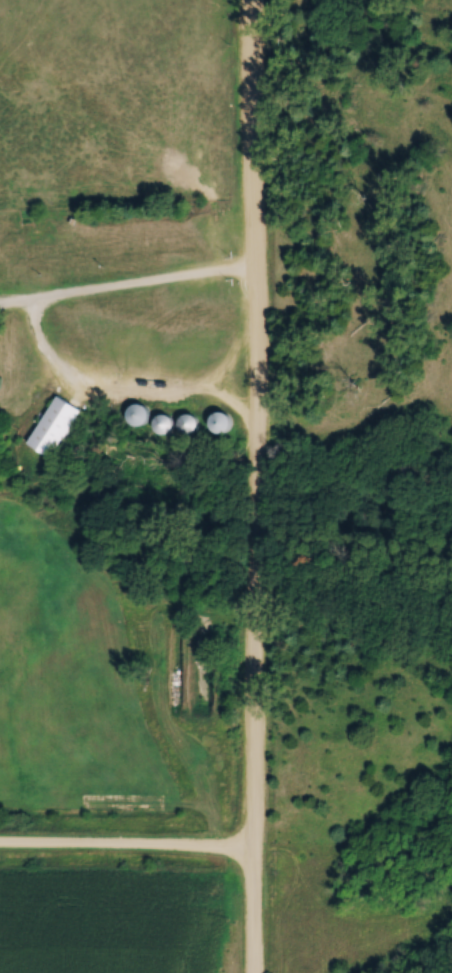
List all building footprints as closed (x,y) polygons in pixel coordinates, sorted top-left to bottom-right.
[(55,455),(83,405),(57,391),(30,441),(55,455)] [(217,410),(216,428),(232,428),(233,410),(217,410)]
